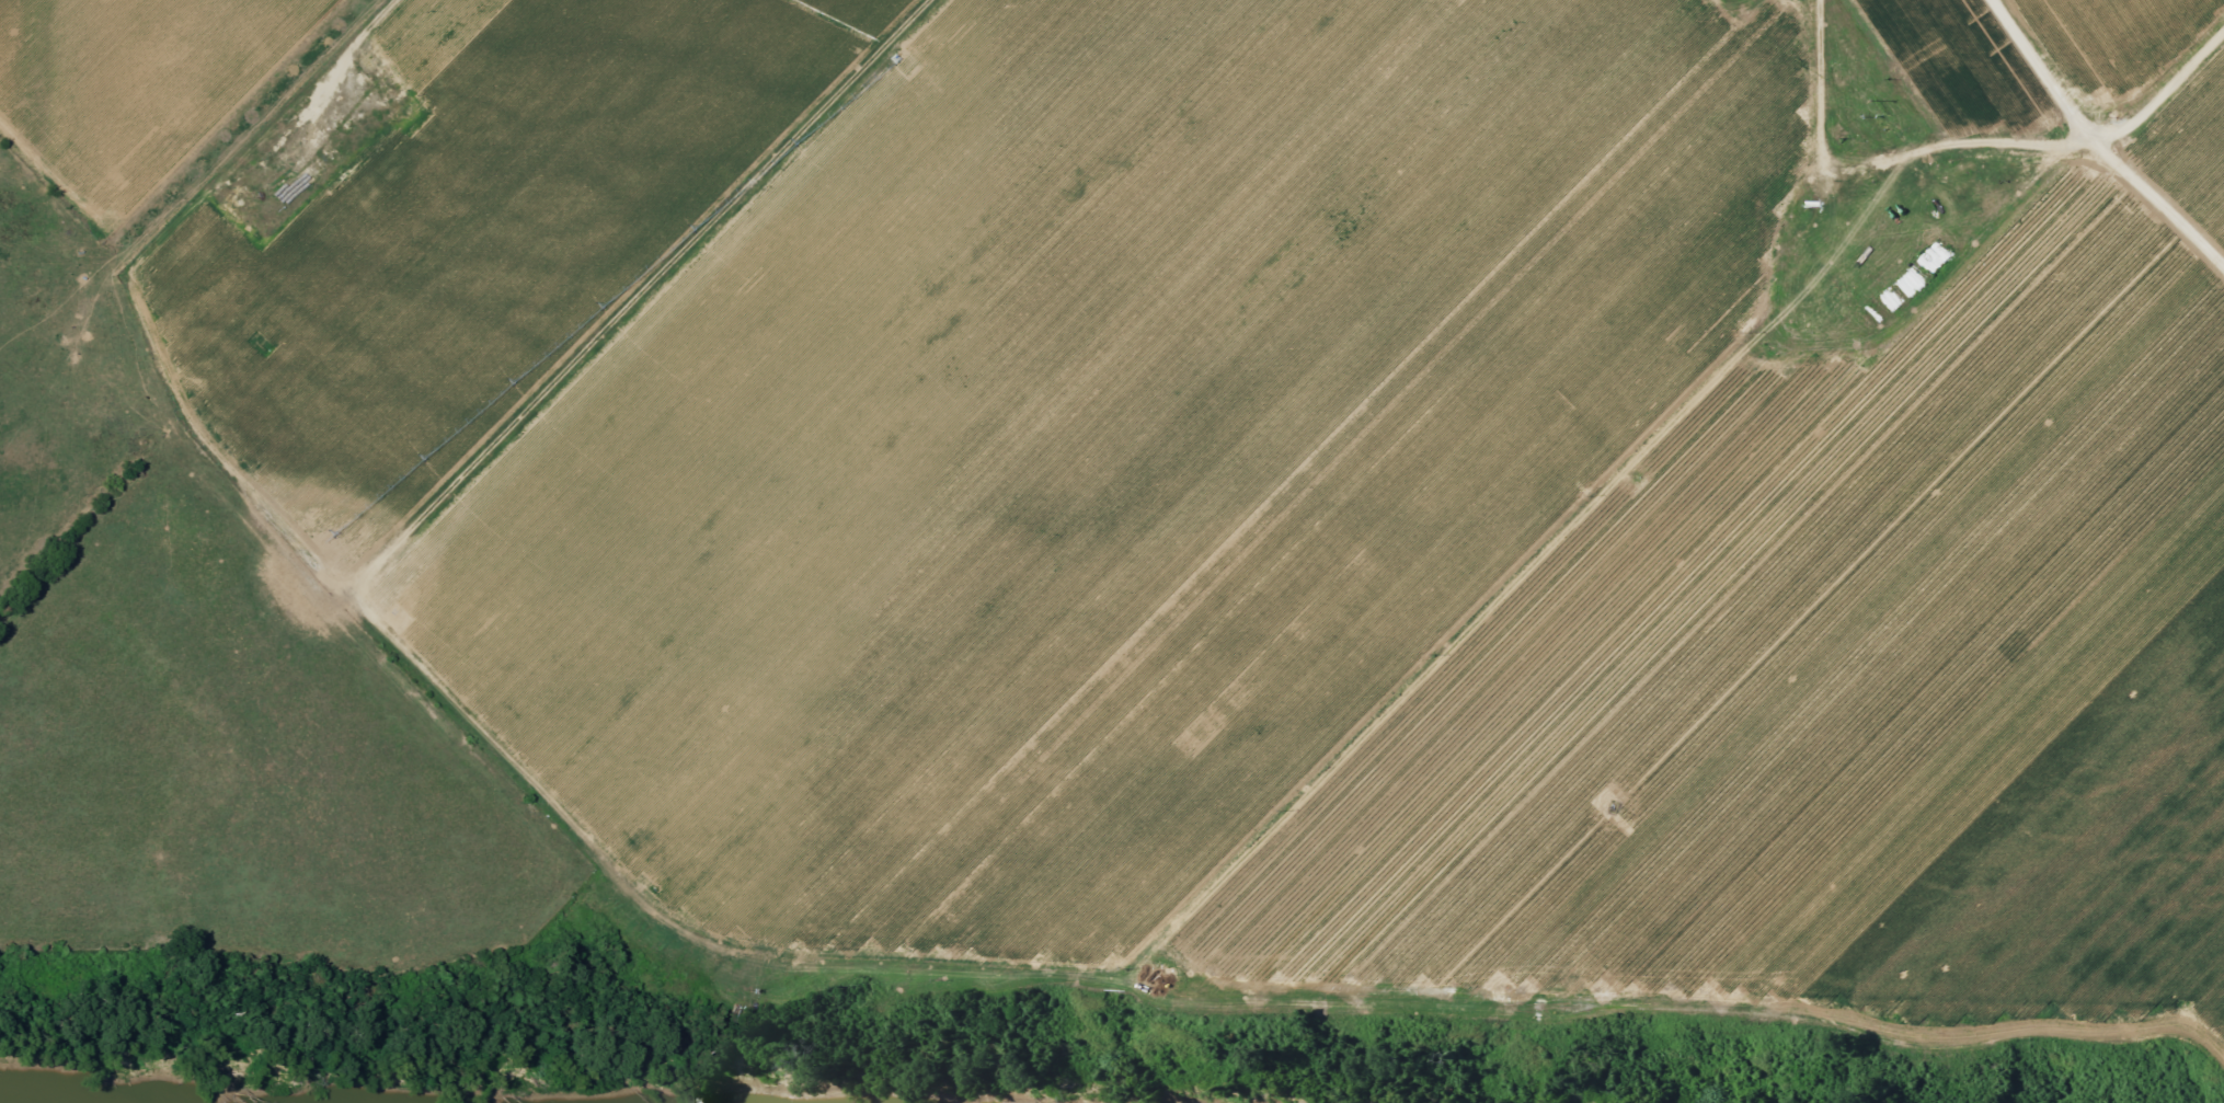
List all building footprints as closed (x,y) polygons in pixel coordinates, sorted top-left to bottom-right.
[(375,72),(374,71),(372,70),(371,69),(371,68),(371,67),(372,66),(372,65),(374,65),(374,64),(375,64),(376,64),(377,64),(378,64),(379,64),(379,65),(380,66),(381,67),(381,68),(381,69),(380,70),(379,71),(378,72),(377,72),(376,72),(375,72)] [(381,78),(380,77),(379,77),(379,76),(379,74),(379,73),(379,72),(379,71),(380,70),(381,69),(382,69),(383,69),(385,69),(386,69),(386,70),(387,70),(387,71),(388,72),(388,73),(388,74),(387,76),(387,77),(386,78),(385,78),(383,78),(382,78),(381,78)] [(389,84),(388,84),(387,84),(387,83),(386,82),(386,81),(386,80),(386,79),(387,78),(388,77),(389,77),(390,76),(391,76),(391,77),(392,77),(393,77),(393,78),(394,78),(394,79),(394,80),(394,81),(394,82),(393,83),(393,84),(392,84),(391,85),(390,85),(389,84)]
